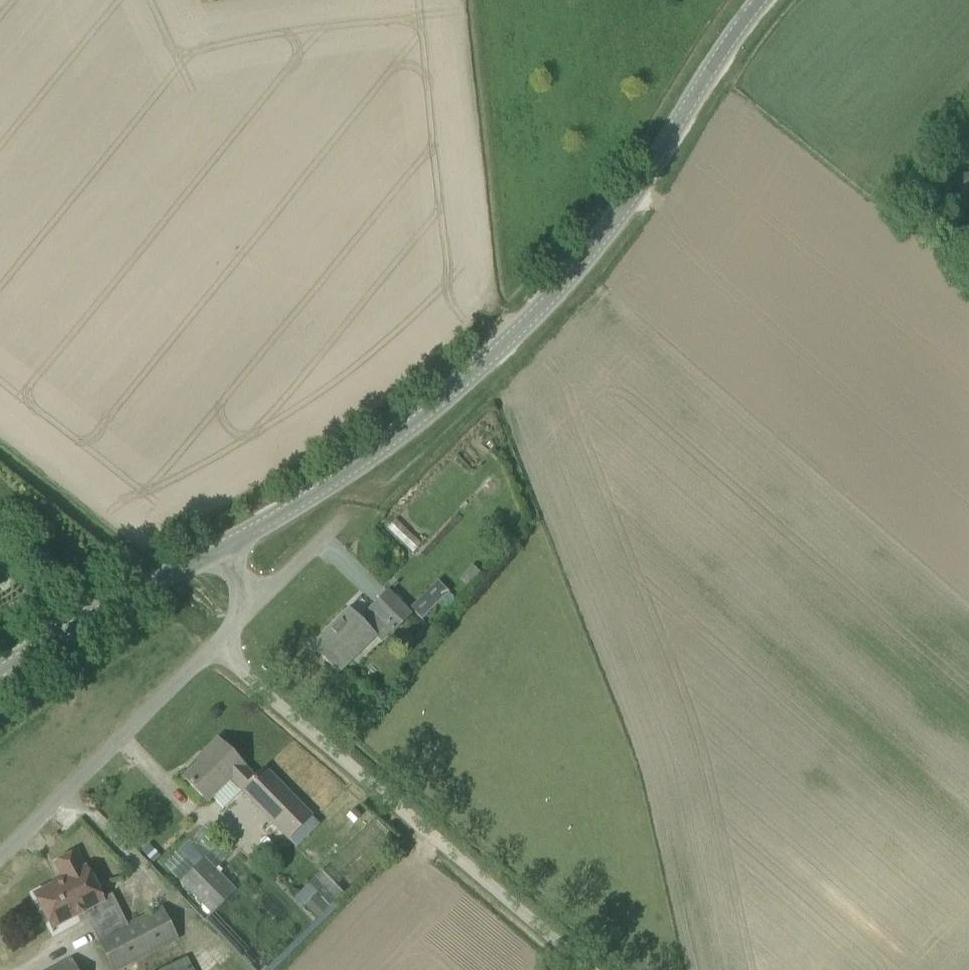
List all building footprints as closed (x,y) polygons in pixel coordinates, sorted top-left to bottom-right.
[(948,176),(950,188),(968,185),(968,172),(948,176)] [(473,565),(461,579),(469,586),(481,573),(473,565)] [(438,579),(410,607),(422,619),(449,591),(438,579)] [(312,646),(337,672),(374,636),(374,635),(385,624),(392,632),(410,615),(387,592),(370,609),(372,611),(361,622),(349,610),(312,646)] [(288,838),(311,816),(264,768),(254,777),(217,739),(202,754),(205,757),(183,778),(206,802),(212,796),(223,808),(241,790),(288,838)] [(82,911),(102,900),(85,868),(83,869),(75,853),(55,863),(64,879),(35,894),(52,927),(82,911)] [(211,913),(234,890),(204,859),(181,881),(211,913)] [(351,873),(342,882),(349,889),(358,880),(351,873)] [(316,920),(329,907),(320,899),(308,911),(316,920)] [(97,941),(111,969),(115,969),(122,966),(176,939),(160,909),(127,926),(97,941)] [(186,959),(164,969),(191,969),(186,959)] [(51,969),(73,969),(68,961),(51,969)]
